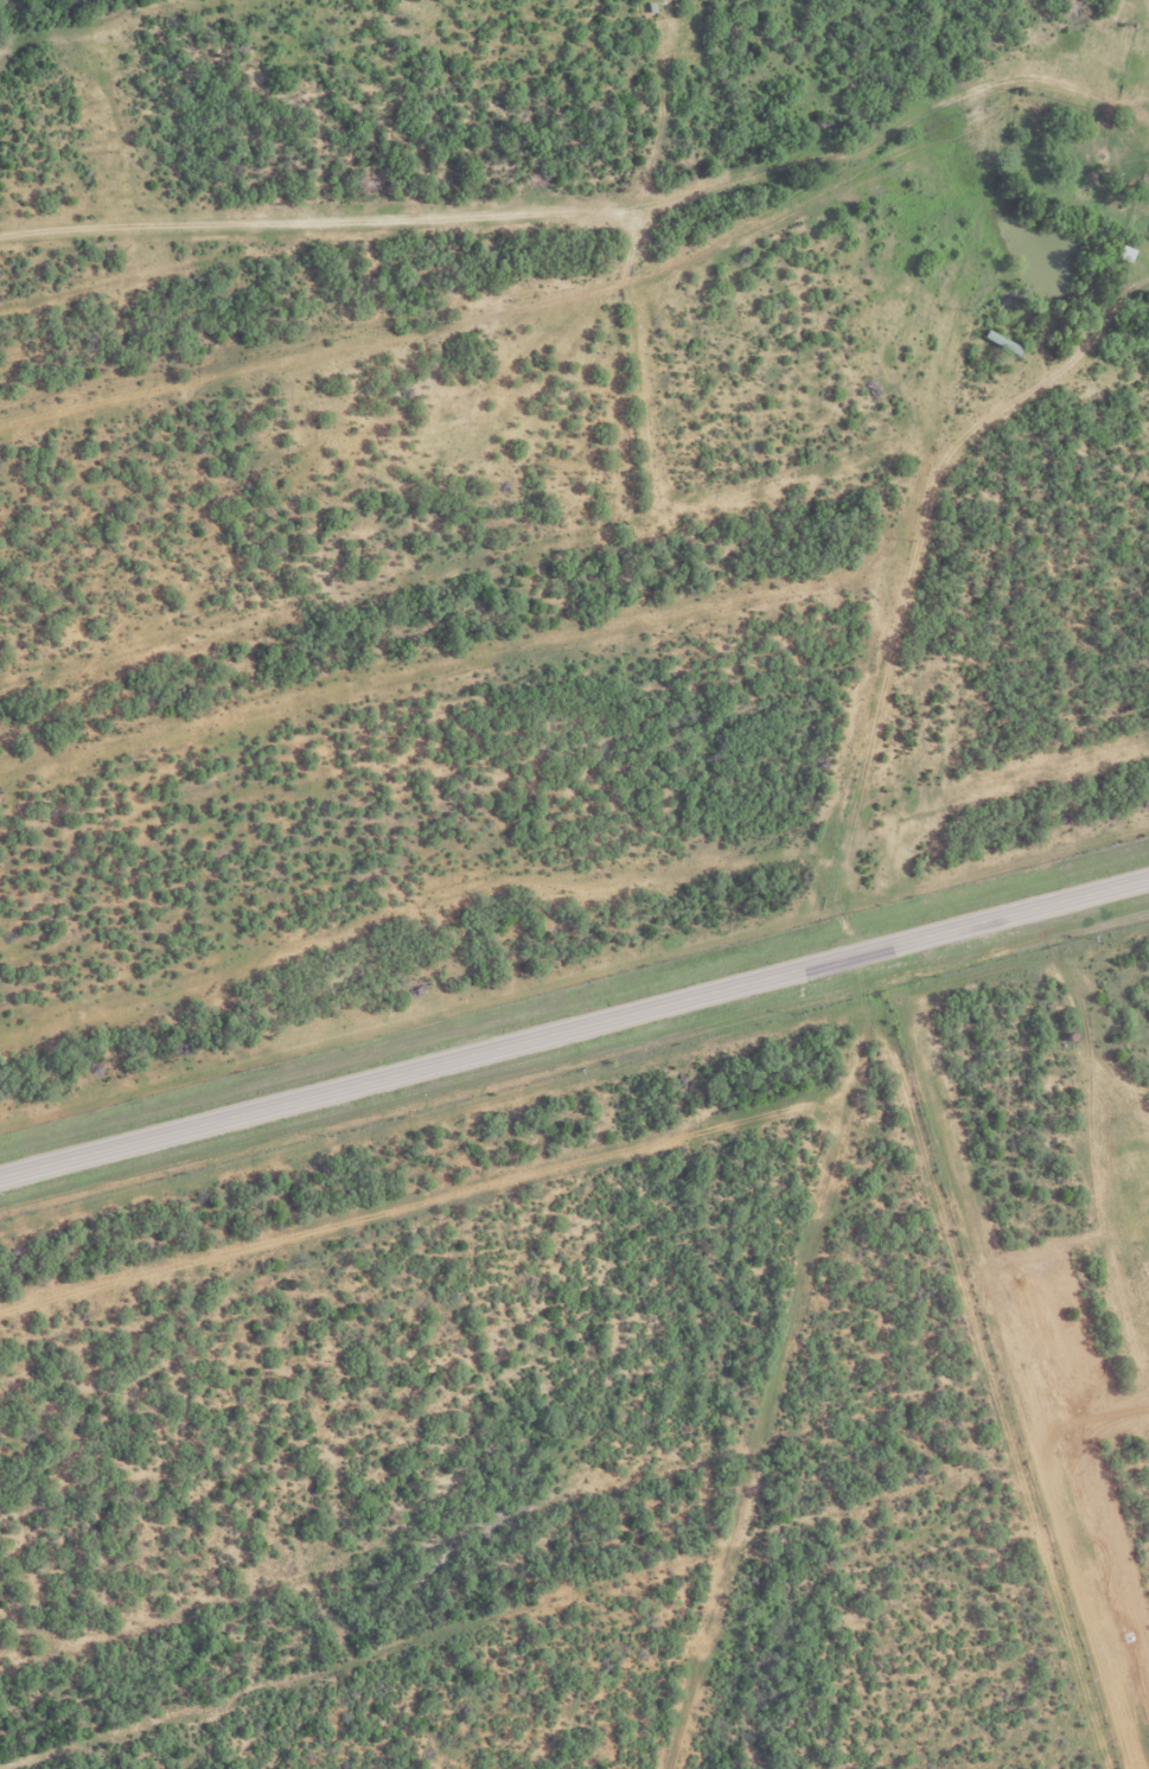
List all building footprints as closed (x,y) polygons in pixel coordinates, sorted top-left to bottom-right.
[(1136,253),(1125,246),(1119,257),(1130,263),(1136,253)]
